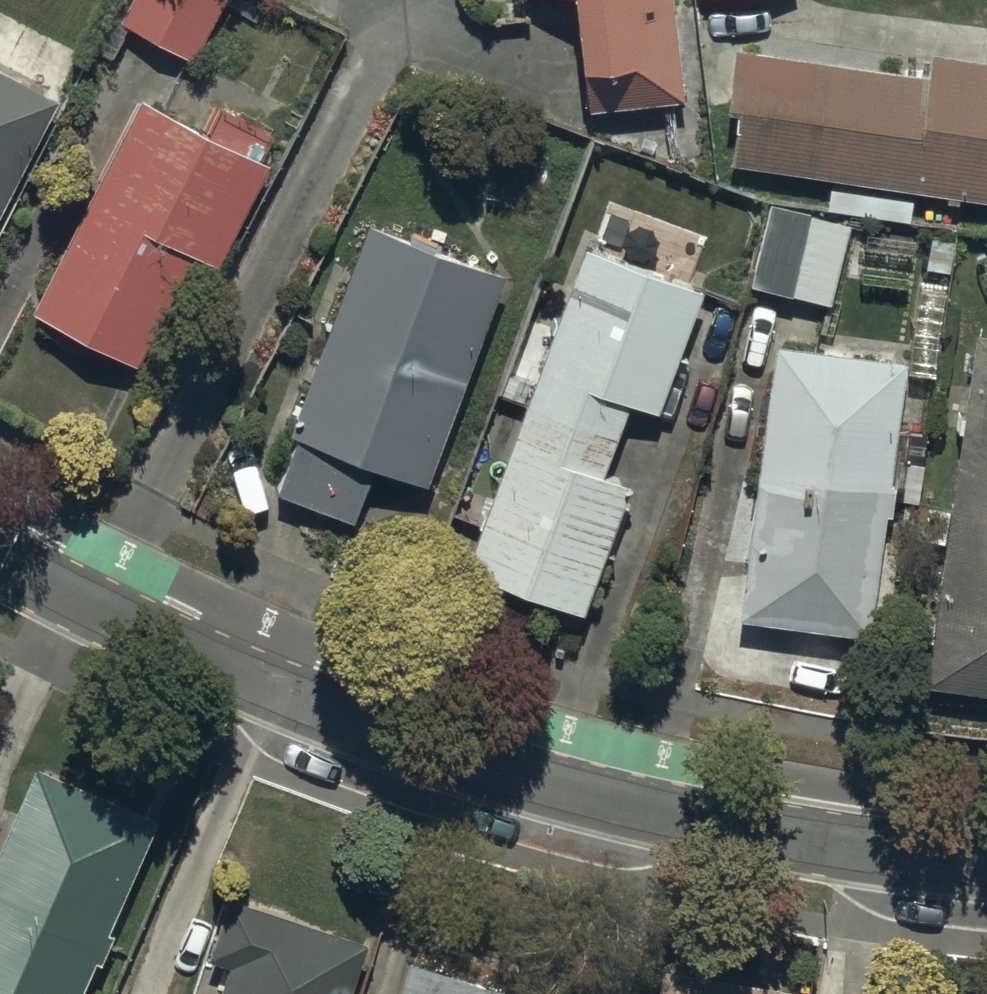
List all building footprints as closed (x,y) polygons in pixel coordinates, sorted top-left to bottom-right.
[(197,70),(234,2),(230,0),(141,0),(124,31),(197,70)] [(592,125),(690,113),(676,0),(577,0),(592,125)] [(698,11),(797,0),(696,0),(698,11)] [(986,214),(986,71),(936,63),(932,87),(739,58),(728,127),(741,129),(734,175),(986,214)] [(64,111),(0,78),(0,235),(64,111)] [(146,111),(36,324),(142,379),(199,268),(223,281),(277,178),(146,111)] [(754,296),(835,315),(855,235),(774,215),(754,296)] [(432,499),(511,289),(374,237),(295,446),(303,449),(282,505),(358,533),(379,479),(432,499)] [(469,585),(589,630),(637,500),(609,489),(636,417),(663,427),(709,305),(591,261),(469,585)] [(986,709),(986,348),(981,347),(928,701),(986,709)] [(781,358),(743,632),(875,650),(913,376),(781,358)] [(155,811),(34,760),(0,840),(0,993),(77,993),(155,811)] [(365,937),(227,892),(207,953),(229,960),(217,993),(346,993),(365,937)] [(409,953),(397,993),(555,993),(409,953)] [(795,986),(662,965),(658,993),(794,993),(795,986)]
